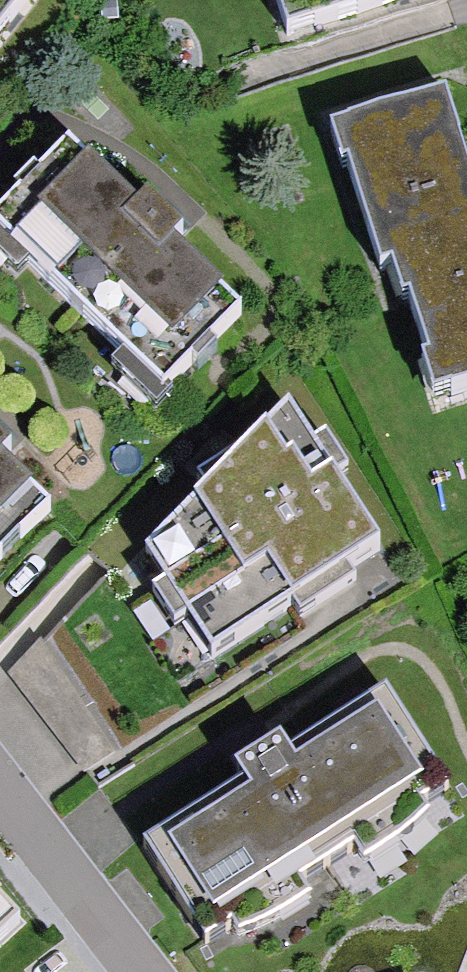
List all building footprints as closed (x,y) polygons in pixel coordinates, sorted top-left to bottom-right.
[(24,0),(0,0),(0,30),(24,0)] [(287,32),(387,0),(277,0),(287,32)] [(466,386),(466,212),(451,161),(431,97),(321,132),(365,270),(382,264),(425,399),(466,386)] [(242,326),(178,264),(187,255),(150,220),(141,229),(69,160),(0,232),(0,247),(165,405),(242,326)] [(381,563),(287,425),(148,569),(212,668),(381,563)] [(50,519),(0,471),(0,571),(50,519)] [(85,768),(121,743),(46,635),(10,660),(85,768)] [(223,927),(457,769),(399,683),(310,743),(298,726),(253,756),(262,769),(161,836),(223,927)] [(34,902),(0,866),(0,935),(34,902)]
